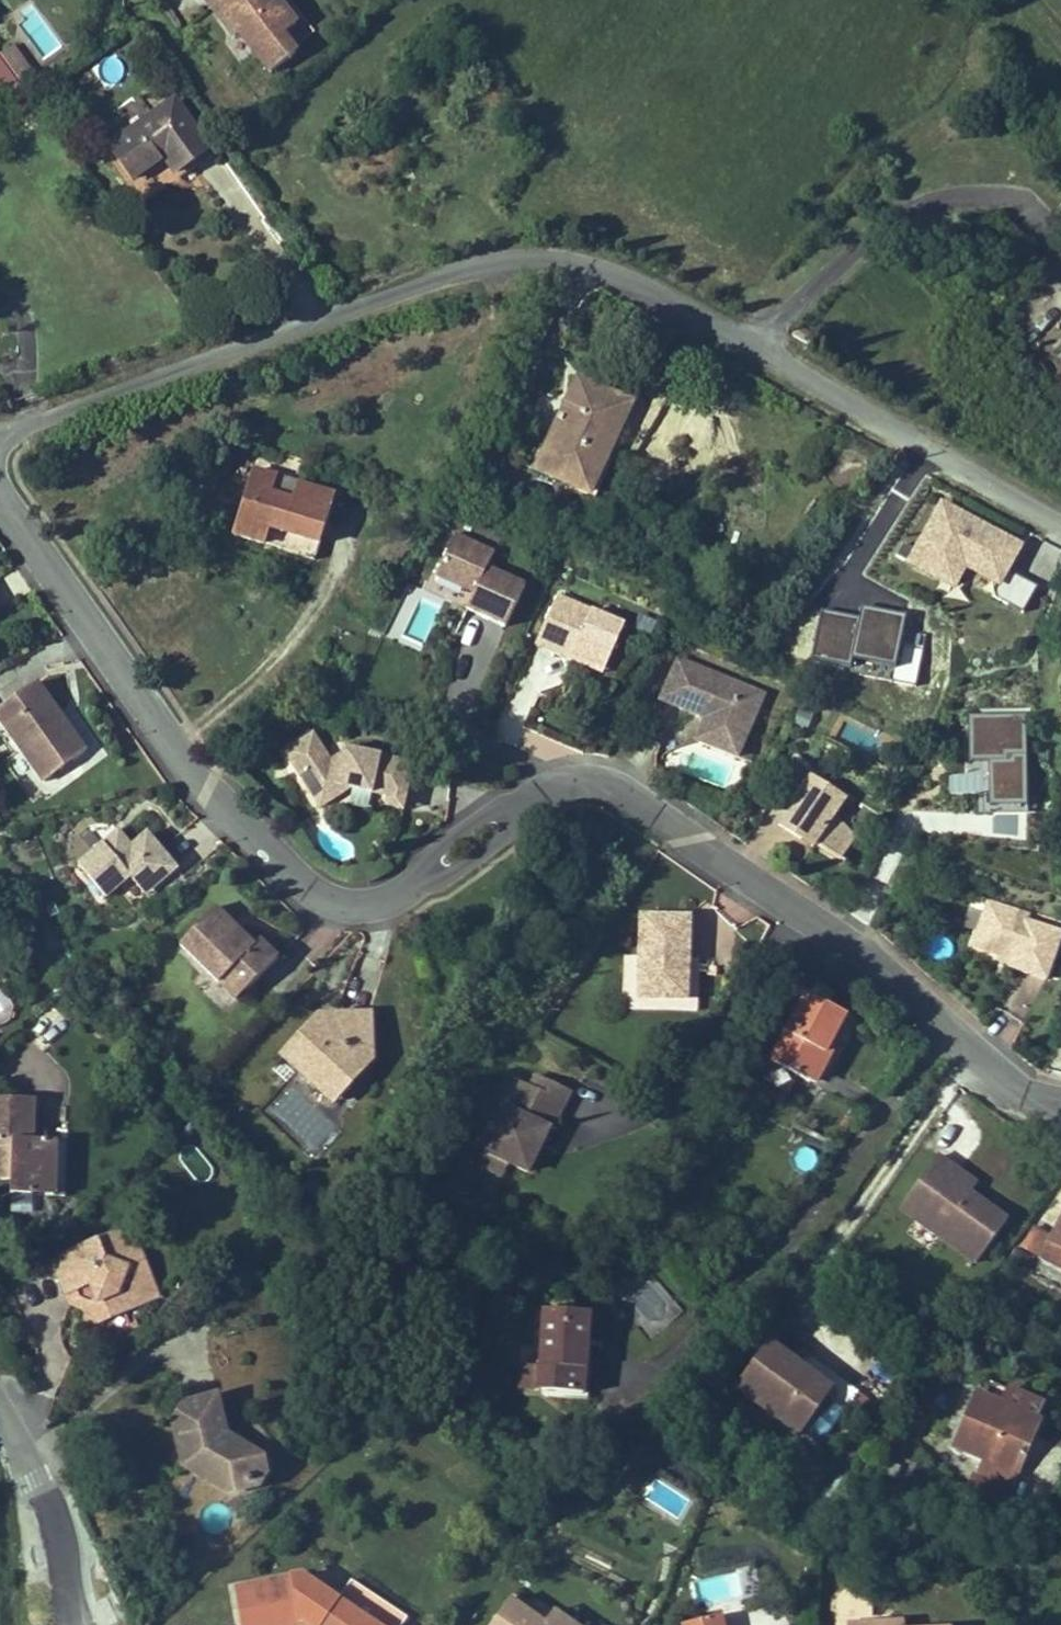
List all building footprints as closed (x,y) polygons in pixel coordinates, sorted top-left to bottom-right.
[(224,0),(219,0),(212,5),(224,21),(234,13),(224,0)] [(278,1),(270,8),(264,0),(224,0),(234,13),(224,21),(235,36),(240,33),(271,74),(297,55),(293,50),(283,37),(291,30),(297,26),(278,1)] [(301,44),(291,30),(283,37),(293,50),(301,44)] [(31,74),(12,47),(0,55),(20,82),(31,74)] [(0,58),(0,97),(10,111),(28,97),(0,58)] [(175,103),(104,153),(141,205),(196,167),(193,162),(210,151),(175,103)] [(196,167),(213,156),(210,151),(193,162),(196,167)] [(615,459),(637,407),(576,380),(537,470),(589,493),(606,455),(615,459)] [(316,560),(335,496),(253,471),(234,534),(316,560)] [(999,583),(1022,542),(940,495),(903,560),(953,588),(966,565),(999,583)] [(506,627),(527,584),(488,567),(495,552),(456,533),(437,576),(468,590),(470,585),(477,588),(475,593),(468,609),(506,627)] [(1005,570),(995,598),(1024,609),(1035,581),(1005,570)] [(475,593),(477,588),(470,585),(468,590),(475,593)] [(607,669),(625,625),(559,596),(537,644),(572,660),(575,654),(607,669)] [(863,615),(822,608),(813,662),(898,676),(908,612),(865,605),(863,615)] [(607,669),(575,654),(572,660),(604,674),(607,669)] [(738,757),(760,705),(736,695),(740,686),(679,659),(661,699),(699,715),(701,712),(707,714),(709,720),(706,726),(703,725),(697,740),(738,757)] [(37,682),(0,708),(0,718),(45,782),(86,753),(37,682)] [(760,705),(763,697),(740,686),(736,695),(760,705)] [(709,720),(707,714),(701,712),(699,715),(703,725),(706,726),(709,720)] [(961,713),(962,790),(978,790),(979,811),(1025,811),(1024,712),(961,713)] [(331,759),(313,732),(308,736),(327,764),(337,768),(345,762),(342,757),(344,751),(331,759)] [(408,791),(415,764),(345,748),(344,751),(342,757),(345,762),(337,768),(327,764),(308,736),(284,751),(321,808),(352,788),(390,797),(408,791)] [(835,815),(846,798),(813,777),(816,771),(794,757),(773,802),(787,811),(779,824),(802,839),(807,831),(817,837),(814,843),(841,861),(855,839),(835,815)] [(404,810),(408,791),(390,797),(388,806),(404,810)] [(125,840),(119,831),(104,844),(111,852),(125,840)] [(814,843),(817,837),(807,831),(802,839),(812,846),(814,843)] [(151,890),(176,869),(148,834),(132,847),(125,840),(111,852),(104,844),(79,865),(106,897),(130,877),(135,882),(141,877),(151,890)] [(151,890),(141,877),(135,882),(145,895),(151,890)] [(1005,918),(1009,908),(988,901),(985,911),(1005,918)] [(279,958),(260,940),(255,946),(217,908),(180,945),(219,983),(227,976),(244,993),(279,958)] [(1060,936),(1060,933),(1027,921),(1029,915),(1009,908),(1005,918),(985,911),(973,946),(1000,955),(1012,960),(1010,965),(1009,967),(1046,980),(1060,936)] [(686,999),(688,960),(689,917),(643,915),(639,998),(686,999)] [(1010,965),(1012,960),(1000,955),(998,961),(1010,965)] [(697,1011),(699,961),(688,960),(686,999),(686,1011),(697,1011)] [(244,993),(227,976),(219,983),(236,1001),(244,993)] [(811,1082),(846,1015),(807,994),(771,1061),(811,1082)] [(372,1061),(371,1014),(334,1016),(334,1025),(320,1026),(315,1021),(283,1056),(325,1096),(343,1077),(351,1085),(372,1061)] [(334,1025),(334,1016),(320,1016),(315,1021),(320,1026),(334,1025)] [(557,1120),(571,1091),(537,1075),(532,1087),(516,1079),(502,1108),(505,1109),(485,1151),(509,1163),(529,1172),(539,1151),(535,1150),(541,1138),(544,1140),(554,1119),(557,1120)] [(333,1104),(351,1085),(343,1077),(325,1096),(333,1104)] [(56,1141),(32,1140),(34,1100),(0,1098),(0,1180),(12,1181),(11,1194),(32,1195),(32,1182),(55,1183),(56,1141)] [(539,1151),(544,1140),(541,1138),(535,1150),(539,1151)] [(65,1197),(67,1142),(56,1141),(55,1183),(32,1182),(32,1195),(65,1197)] [(503,1175),(509,1163),(485,1151),(479,1163),(503,1175)] [(970,1194),(947,1177),(954,1169),(937,1157),(901,1207),(977,1262),(1007,1221),(970,1194)] [(977,1185),(954,1169),(947,1177),(970,1194),(977,1185)] [(1052,1239),(1033,1227),(1022,1248),(1060,1268),(1060,1221),(1052,1239)] [(135,1302),(145,1276),(139,1274),(144,1263),(130,1228),(106,1238),(108,1241),(97,1245),(96,1242),(62,1257),(69,1273),(60,1277),(67,1295),(88,1287),(91,1294),(78,1299),(89,1325),(125,1311),(129,1300),(135,1302)] [(1023,1269),(1030,1256),(1017,1249),(1010,1261),(1023,1269)] [(158,1297),(144,1263),(139,1274),(145,1276),(135,1302),(129,1300),(125,1311),(158,1297)] [(91,1294),(88,1287),(67,1295),(70,1302),(78,1299),(91,1294)] [(584,1393),(589,1313),(545,1310),(541,1369),(539,1390),(584,1393)] [(877,1405),(858,1392),(808,1355),(800,1366),(833,1390),(801,1433),(818,1446),(852,1401),(870,1415),(877,1405)] [(539,1390),(541,1369),(519,1367),(517,1389),(539,1390)] [(480,1398),(489,1388),(483,1383),(474,1393),(480,1398)] [(1030,1443),(1039,1422),(1035,1420),(1042,1405),(1008,1390),(1002,1406),(977,1395),(955,1444),(986,1457),(979,1474),(1011,1488),(1027,1450),(1022,1448),(1025,1440),(1030,1443)] [(232,1456),(227,1436),(217,1397),(184,1405),(174,1422),(181,1451),(189,1449),(192,1460),(184,1465),(229,1493),(244,1490),(256,1470),(232,1456)] [(265,1476),(265,1458),(227,1436),(232,1456),(256,1470),(244,1490),(259,1487),(265,1476)] [(1027,1450),(1030,1443),(1025,1440),(1022,1448),(1027,1450)] [(192,1460),(189,1449),(181,1451),(184,1465),(192,1460)] [(1002,1507),(1011,1488),(979,1474),(971,1493),(1002,1507)] [(338,1601),(302,1575),(235,1588),(241,1624),(301,1624),(303,1624),(302,1621),(306,1620),(313,1624),(374,1624),(338,1601)] [(352,1581),(338,1601),(374,1624),(394,1624),(401,1614),(352,1581)] [(510,1600),(492,1624),(544,1624),(510,1600)] [(555,1613),(546,1624),(571,1624),(555,1613)] [(721,1616),(681,1624),(682,1624),(723,1624),(721,1616)]
